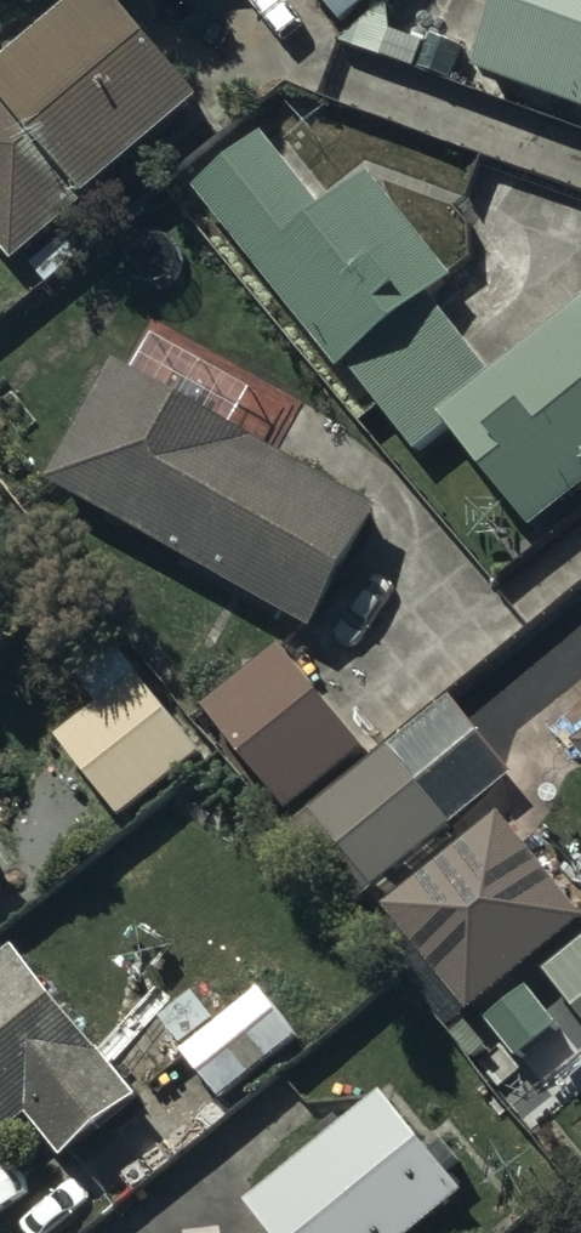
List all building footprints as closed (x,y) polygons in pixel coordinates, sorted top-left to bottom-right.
[(123,0),(94,0),(0,81),(0,242),(19,264),(209,99),(123,0)] [(348,27),(379,0),(324,0),(348,27)] [(481,71),(580,108),(580,0),(507,0),(481,71)] [(200,190),(343,374),(351,368),(418,453),(451,427),(535,531),(580,493),(580,310),(497,378),(436,302),(460,282),(376,179),(332,215),(268,135),(200,190)] [(381,511),(119,362),(49,482),(314,631),(381,511)] [(98,705),(58,735),(123,821),(205,759),(116,640),(73,672),(98,705)] [(285,647),(208,709),(292,814),(369,753),(285,647)] [(519,778),(455,699),(291,831),(355,911),(519,778)] [(504,817),(389,909),(473,1015),(580,928),(580,913),(504,817)] [(0,853),(0,870),(8,863),(0,853)] [(548,974),(580,1014),(580,947),(548,974)] [(19,955),(0,970),(0,1148),(34,1120),(67,1161),(138,1104),(19,955)] [(300,1045),(261,995),(186,1053),(225,1103),(300,1045)] [(390,1100),(252,1209),(271,1232),(424,1232),(468,1198),(390,1100)]
